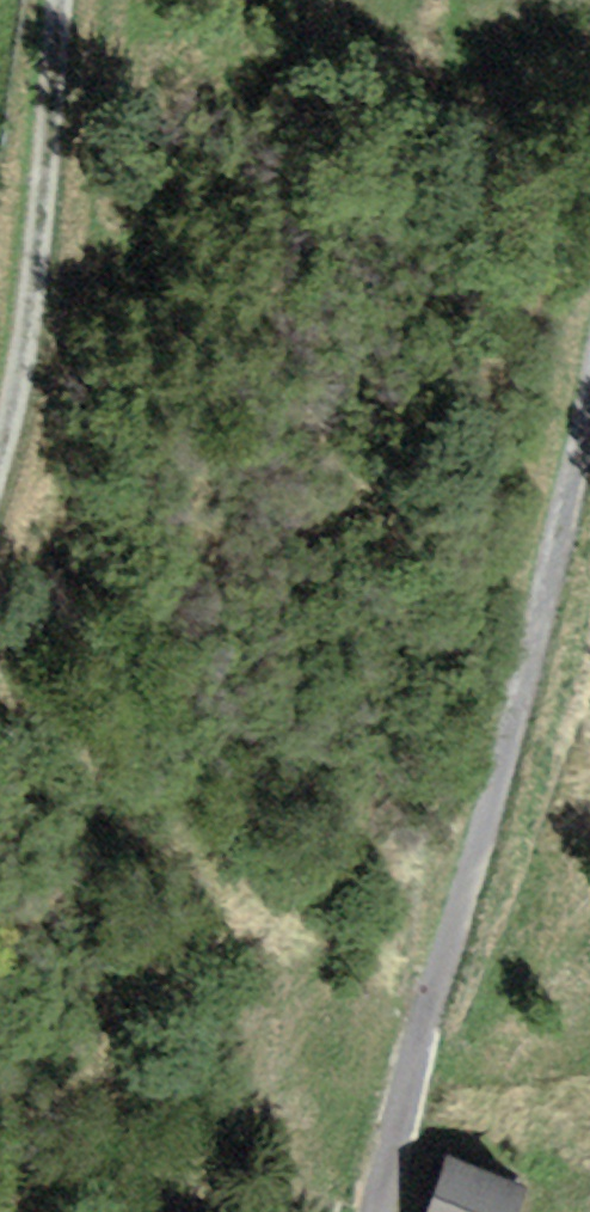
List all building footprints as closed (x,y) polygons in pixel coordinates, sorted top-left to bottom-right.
[(464,1159),(447,1211),(541,1211),(549,1187),(464,1159)]
